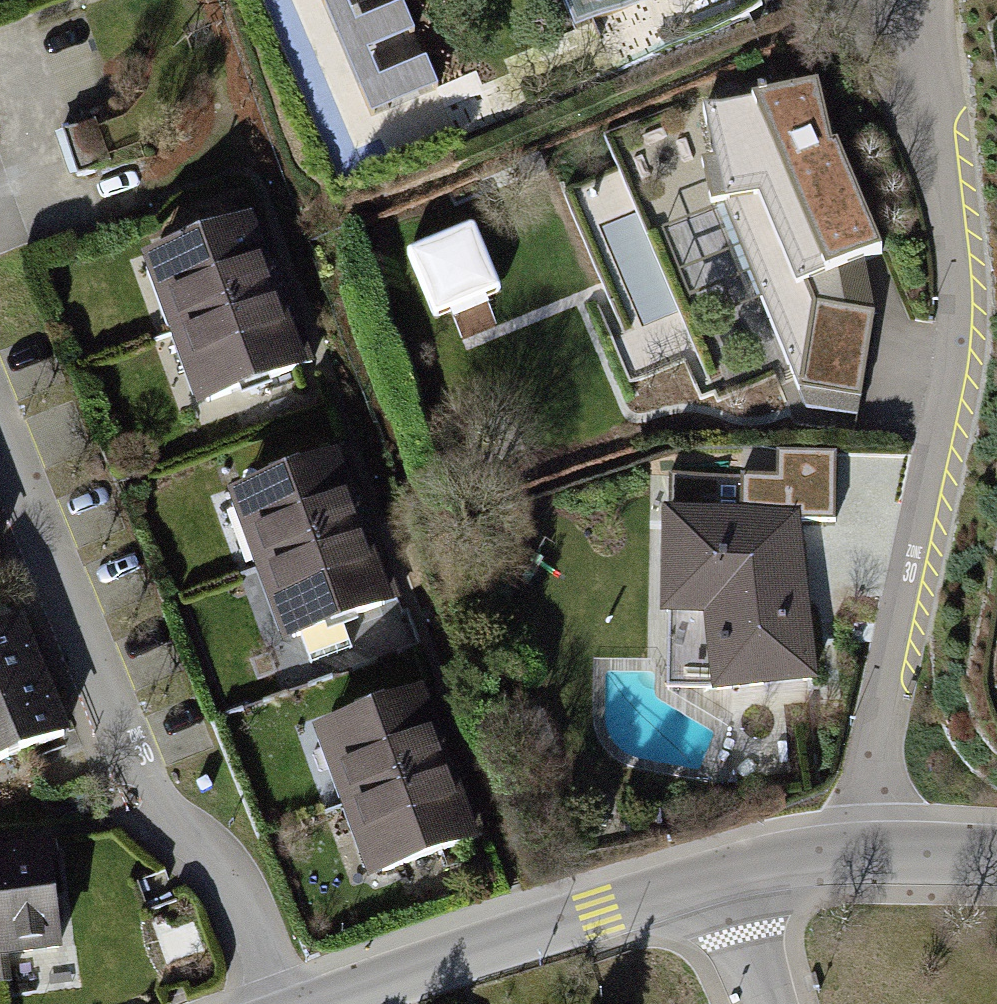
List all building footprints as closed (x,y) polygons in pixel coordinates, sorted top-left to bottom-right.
[(374,113),(436,86),(426,63),(380,84),(366,53),(415,32),(403,5),(356,26),(345,1),(348,0),(324,0),(374,113)] [(576,33),(657,0),(562,0),(576,33)] [(823,86),(706,112),(730,199),(762,201),(803,290),(889,252),(837,142),(823,86)] [(260,221),(152,258),(178,336),(287,297),(260,221)] [(412,245),(436,321),(506,299),(482,223),(412,245)] [(287,297),(178,336),(204,410),(313,371),(287,297)] [(816,304),(802,390),(863,401),(878,315),(816,304)] [(348,458),(239,496),(265,574),(374,535),(348,458)] [(739,476),(738,513),(804,514),(805,526),(823,527),(821,477),(739,476)] [(738,513),(666,516),(663,622),(671,622),(704,621),(715,692),(716,699),(825,688),(805,526),(804,514),(738,513)] [(374,535),(265,574),(292,647),(401,608),(374,535)] [(0,628),(0,695),(48,675),(25,618),(0,628)] [(704,621),(671,622),(671,692),(715,692),(704,621)] [(72,734),(48,675),(0,695),(0,763),(72,734)] [(430,695),(321,732),(348,810),(457,771),(430,695)] [(457,771),(348,810),(374,883),(483,844),(457,771)] [(50,850),(0,855),(0,956),(59,951),(50,850)]
